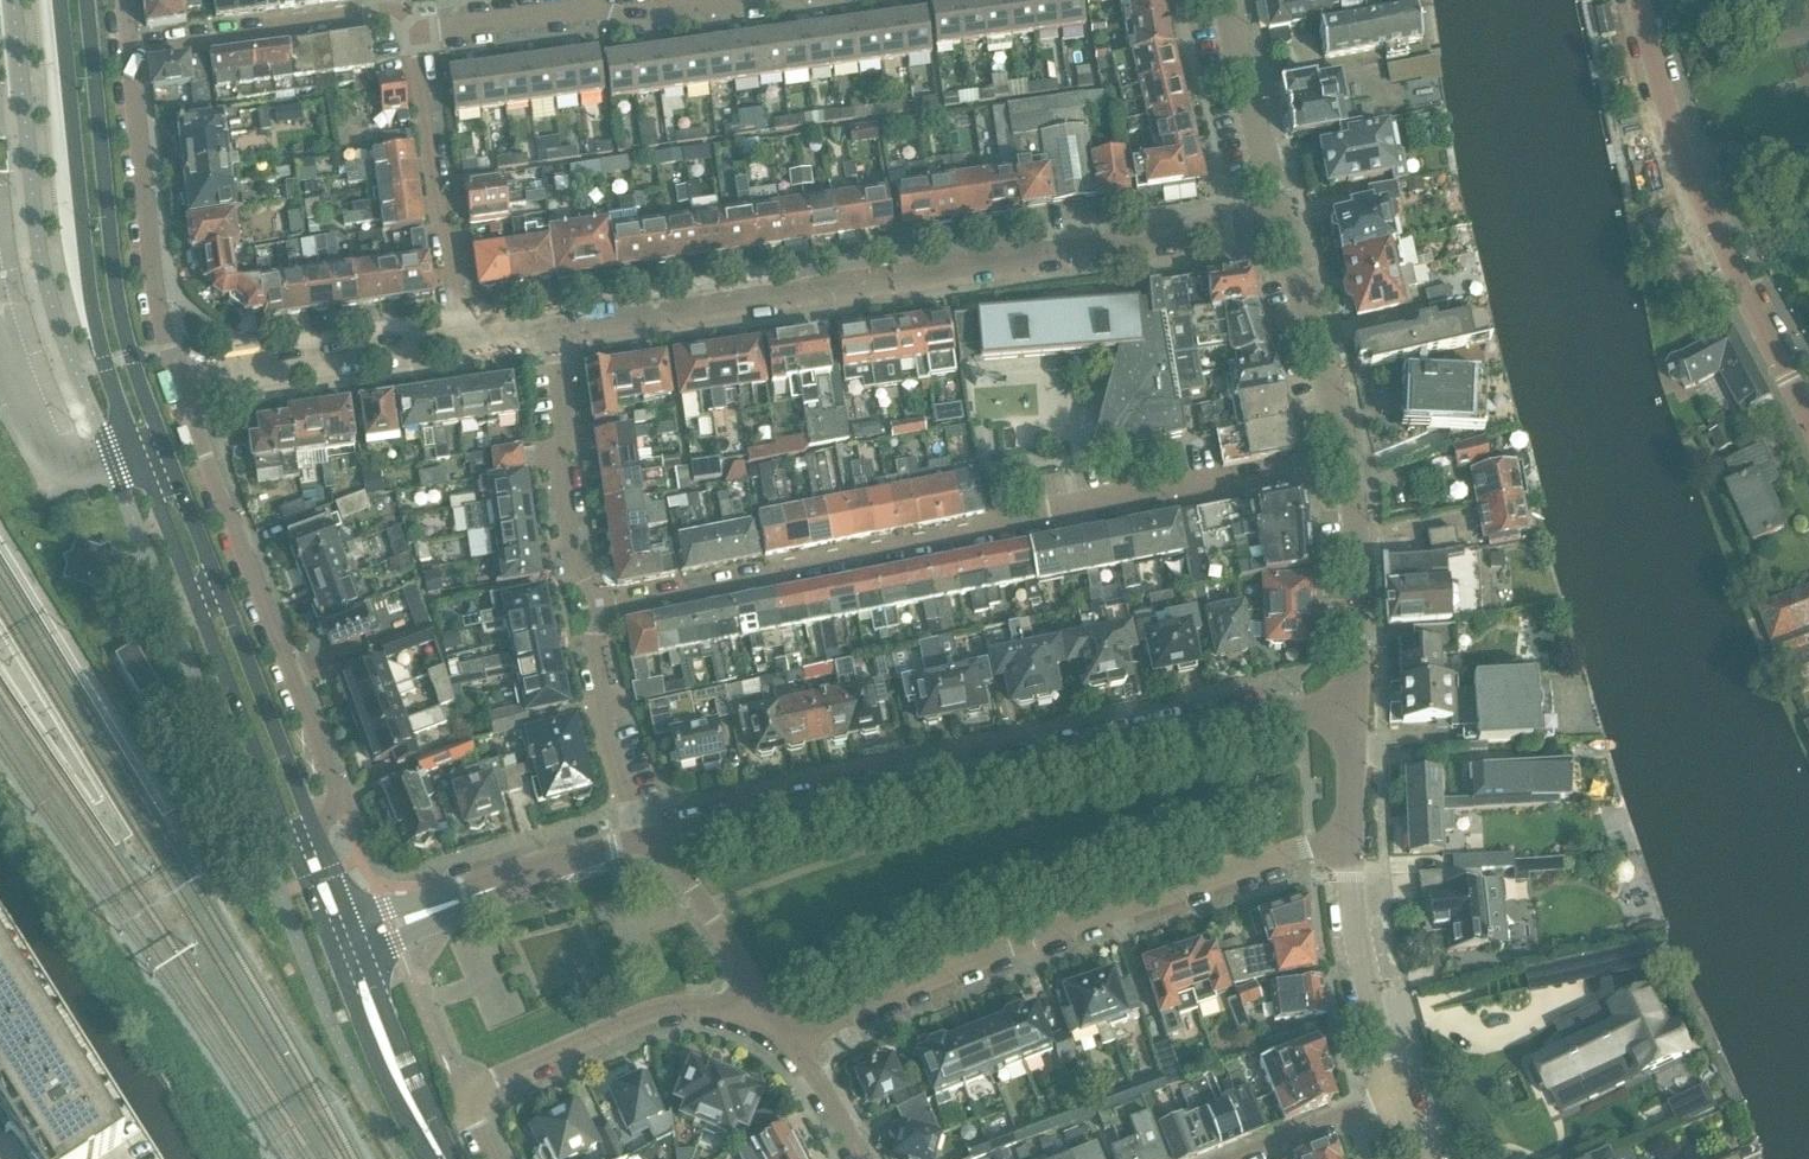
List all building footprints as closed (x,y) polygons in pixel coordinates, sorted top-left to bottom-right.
[(143,4),(146,29),(185,23),(184,10),(209,8),(208,0),(176,0),(143,4)] [(234,0),(212,0),(215,19),(236,16),(234,0)] [(236,16),(256,13),(254,0),(234,0),(236,16)] [(256,13),(277,10),(276,0),(254,0),(256,13)] [(297,0),(277,0),(278,10),(298,8),(297,0)] [(955,1),(961,44),(985,41),(979,0),(964,0),(955,1)] [(985,41),(1010,37),(1004,0),(979,0),(985,41)] [(1010,37),(1034,34),(1029,0),(1004,0),(1010,37)] [(1034,34),(1059,31),(1054,0),(1029,0),(1034,34)] [(1059,31),(1084,27),(1080,0),(1054,0),(1059,31)] [(1165,20),(1161,0),(1119,0),(1118,0),(1123,28),(1165,20)] [(1262,2),(1267,33),(1268,33),(1287,30),(1312,25),(1307,0),(1309,0),(1278,0),(1262,2)] [(1307,0),(1312,25),(1322,23),(1364,15),(1362,0),(1357,0),(1336,3),(1335,0),(1309,0),(1307,0)] [(961,44),(955,1),(929,5),(935,48),(961,44)] [(1379,2),(1363,5),(1365,15),(1381,12),(1379,2)] [(1383,50),(1385,61),(1408,57),(1406,45),(1421,43),(1415,9),(1318,26),(1324,60),(1383,50)] [(924,12),(899,16),(905,59),(930,55),(924,12)] [(899,16),(874,19),(880,62),(905,59),(899,16)] [(874,19),(850,23),(856,66),(880,62),(874,19)] [(1128,55),(1170,47),(1165,20),(1123,28),(1128,55)] [(850,23),(825,26),(832,69),(856,66),(850,23)] [(1090,25),(1091,34),(1105,32),(1104,23),(1090,25)] [(825,26),(801,30),(807,73),(832,69),(825,26)] [(801,30),(777,33),(783,76),(807,73),(801,30)] [(1287,30),(1268,33),(1271,45),(1270,45),(1270,46),(1271,47),(1273,47),(1275,47),(1277,48),(1279,47),(1281,47),(1283,47),(1285,46),(1287,45),(1289,44),(1290,43),(1290,42),(1289,42),(1287,30)] [(777,33),(752,37),(758,79),(783,76),(777,33)] [(367,35),(347,38),(354,86),(353,86),(354,93),(367,92),(365,72),(372,71),(367,35)] [(752,37),(728,40),(734,83),(758,79),(752,37)] [(347,38),(327,41),(334,88),(353,86),(354,86),(347,38)] [(728,40),(703,43),(709,86),(734,83),(728,40)] [(327,41),(308,44),(314,91),(334,88),(327,41)] [(703,43),(679,47),(685,90),(709,86),(703,43)] [(308,44),(288,46),(294,91),(295,91),(295,94),(314,91),(308,44)] [(288,46),(269,49),(275,94),(294,91),(288,46)] [(679,47),(654,50),(660,93),(685,90),(679,47)] [(1113,70),(1119,93),(1181,78),(1178,66),(1174,66),(1173,61),(1177,59),(1174,49),(1170,49),(1170,47),(1128,55),(1109,58),(1095,61),(1097,74),(1113,70)] [(269,49),(249,52),(255,97),(275,94),(269,49)] [(1093,51),(1095,61),(1109,58),(1108,49),(1093,51)] [(654,50),(630,54),(636,97),(660,93),(654,50)] [(597,51),(571,55),(578,98),(603,94),(597,51)] [(249,52),(229,55),(236,99),(255,97),(249,52)] [(636,97),(630,54),(604,57),(610,100),(636,97)] [(236,99),(229,55),(209,57),(216,102),(236,99)] [(571,55),(547,58),(553,101),(578,98),(571,55)] [(192,86),(196,114),(210,112),(206,84),(208,84),(204,58),(187,61),(187,60),(151,66),(151,65),(149,65),(152,93),(153,93),(153,91),(192,86)] [(547,58),(523,62),(529,105),(553,101),(547,58)] [(1418,61),(1384,68),(1388,86),(1421,79),(1418,61)] [(523,62),(498,65),(504,108),(529,105),(523,62)] [(498,65),(474,68),(480,111),(504,108),(498,65)] [(480,111),(474,68),(448,72),(454,115),(480,111)] [(1291,139),(1336,130),(1356,126),(1351,102),(1346,104),(1339,71),(1277,84),(1282,106),(1284,105),(1286,115),(1285,116),(1285,117),(1282,120),(1282,121),(1285,136),(1286,136),(1289,139),(1291,139)] [(406,112),(401,77),(376,80),(382,115),(397,113),(399,125),(408,124),(407,112),(406,112)] [(1091,77),(1076,79),(1078,89),(1092,87),(1091,77)] [(1119,93),(1126,123),(1189,108),(1186,96),(1182,96),(1181,91),(1184,90),(1181,78),(1119,93)] [(1056,82),(1041,84),(1042,94),(1057,92),(1056,82)] [(1042,94),(1041,84),(1026,86),(1027,96),(1042,94)] [(1007,89),(992,91),(993,101),(1008,99),(1007,89)] [(993,101),(992,91),(977,93),(978,103),(993,101)] [(1096,198),(1090,158),(1083,110),(1105,107),(1103,94),(1081,96),(1006,107),(1011,139),(1014,165),(1021,209),(1096,198)] [(942,98),(944,108),(958,106),(957,96),(942,98)] [(922,101),(923,111),(938,109),(937,99),(922,101)] [(901,103),(886,106),(888,116),(903,114),(901,103)] [(888,116),(886,106),(871,108),(873,118),(888,116)] [(1148,130),(1153,150),(1193,140),(1192,139),(1196,137),(1193,127),(1189,127),(1188,122),(1191,120),(1189,108),(1126,123),(1129,134),(1148,130)] [(288,109),(275,111),(277,124),(290,122),(288,109)] [(852,110),(838,112),(839,123),(854,120),(852,110)] [(268,111),(258,112),(261,132),(271,131),(268,111)] [(839,123),(838,112),(822,114),(824,125),(839,123)] [(174,129),(176,144),(229,136),(227,127),(240,126),(238,115),(177,123),(178,129),(174,129)] [(803,117),(788,119),(790,129),(805,127),(803,117)] [(790,129),(788,119),(773,121),(775,131),(790,129)] [(1356,126),(1336,130),(1339,146),(1320,149),(1324,168),(1321,173),(1322,179),(1327,183),(1327,186),(1346,182),(1346,184),(1376,178),(1376,177),(1392,173),(1389,157),(1398,156),(1394,131),(1385,133),(1384,130),(1378,131),(1376,123),(1356,127),(1356,126)] [(754,124),(739,126),(740,136),(755,134),(754,124)] [(876,125),(849,129),(851,143),(878,140),(876,125)] [(740,136),(739,126),(724,128),(725,138),(740,136)] [(705,131),(690,133),(691,143),(706,141),(705,131)] [(383,137),(385,151),(411,147),(409,133),(383,137)] [(691,143),(690,133),(675,135),(676,145),(691,143)] [(182,158),(183,168),(236,160),(235,149),(232,149),(230,136),(229,136),(176,144),(177,158),(182,158)] [(656,138),(641,140),(643,150),(658,148),(656,138)] [(1011,139),(996,141),(1000,167),(1014,165),(1011,139)] [(1153,150),(1130,156),(1132,166),(1134,182),(1136,192),(1137,199),(1160,195),(1159,189),(1184,185),(1195,183),(1196,183),(1197,183),(1197,182),(1197,181),(1200,177),(1201,177),(1201,176),(1201,175),(1201,174),(1193,140),(1153,150)] [(631,141),(616,143),(617,153),(632,151),(631,141)] [(757,141),(740,144),(743,160),(759,158),(757,141)] [(610,144),(595,146),(597,156),(611,154),(610,144)] [(345,168),(346,177),(414,168),(411,147),(385,151),(371,153),(373,164),(345,168)] [(575,149),(560,151),(561,161),(576,159),(575,149)] [(697,150),(681,152),(682,163),(683,165),(699,163),(697,150)] [(561,161),(560,151),(545,153),(547,163),(561,161)] [(681,152),(655,155),(657,167),(682,163),(681,152)] [(1121,153),(1090,158),(1096,198),(1106,197),(1107,201),(1128,197),(1121,153)] [(526,156),(511,158),(512,168),(527,166),(526,156)] [(960,157),(950,159),(952,172),(962,170),(960,157)] [(512,168),(511,158),(496,160),(497,170),(512,168)] [(600,163),(602,177),(629,173),(627,159),(600,163)] [(952,172),(950,159),(941,160),(942,173),(952,172)] [(180,178),(182,193),(231,186),(229,173),(238,172),(236,160),(183,168),(184,178),(180,178)] [(294,163),(296,179),(302,178),(315,176),(313,161),(294,163)] [(461,165),(462,175),(477,173),(476,163),(461,165)] [(600,163),(571,168),(573,181),(602,177),(600,163)] [(932,227),(925,183),(923,165),(908,168),(907,163),(886,167),(889,188),(894,187),(900,227),(913,225),(914,230),(932,227)] [(843,166),(845,181),(856,179),(853,164),(843,166)] [(376,183),(377,193),(417,187),(414,168),(346,177),(346,178),(347,187),(376,183)] [(275,171),(276,179),(289,178),(288,169),(275,171)] [(539,172),(541,187),(552,185),(550,171),(539,172)] [(809,171),(799,172),(802,187),(811,186),(809,171)] [(1011,171),(982,175),(989,219),(1007,216),(1006,212),(1016,210),(1011,171)] [(802,187),(799,172),(789,174),(791,189),(802,187)] [(982,175),(954,179),(959,218),(969,217),(970,222),(989,219),(982,175)] [(464,183),(467,204),(524,196),(522,186),(504,189),(503,177),(464,183)] [(954,179),(925,183),(932,227),(950,225),(949,220),(959,218),(954,179)] [(1407,190),(1408,195),(1423,193),(1421,181),(1406,183),(1407,190)] [(302,183),(304,193),(315,191),(314,182),(302,183)] [(231,186),(182,193),(184,207),(188,207),(189,217),(242,210),(239,184),(231,186)] [(294,184),(284,184),(285,204),(296,204),(294,184)] [(748,195),(749,205),(756,248),(767,247),(771,249),(778,248),(781,245),(783,245),(776,201),(761,204),(758,184),(746,186),(748,195)] [(1336,232),(1342,256),(1392,244),(1383,206),(1399,202),(1395,184),(1367,188),(1369,201),(1348,206),(1350,213),(1333,217),(1333,218),(1329,222),(1331,230),(1336,232)] [(540,185),(529,187),(530,195),(542,193),(540,185)] [(857,189),(863,233),(875,231),(879,234),(886,233),(888,229),(891,229),(885,185),(857,189)] [(688,204),(690,214),(696,257),(708,255),(711,258),(719,257),(721,254),(726,253),(719,210),(717,210),(716,201),(701,203),(698,186),(686,188),(686,189),(688,204)] [(417,187),(377,193),(378,203),(354,206),(355,214),(363,213),(363,215),(420,207),(417,187)] [(678,205),(688,204),(686,189),(676,190),(678,205)] [(830,193),(836,237),(839,236),(842,239),(849,238),(852,234),(863,233),(857,189),(830,193)] [(803,197),(810,241),(821,239),(825,242),(832,240),(835,237),(836,237),(830,193),(803,197)] [(533,195),(524,196),(525,206),(534,205),(533,195)] [(632,197),(633,201),(634,212),(644,210),(642,195),(632,197)] [(524,196),(467,204),(469,226),(508,220),(507,209),(525,206),(524,196)] [(776,201),(783,245),(785,244),(788,247),(795,246),(798,242),(810,241),(803,197),(776,201)] [(622,224),(608,226),(615,269),(617,269),(620,271),(628,270),(630,267),(642,265),(636,222),(634,212),(633,201),(619,203),(622,224)] [(317,204),(306,206),(308,221),(319,219),(317,204)] [(719,210),(726,253),(731,252),(734,255),(741,254),(744,250),(756,248),(749,205),(719,210)] [(422,227),(420,207),(363,215),(363,213),(355,214),(343,216),(344,227),(381,222),(383,233),(388,232),(422,227)] [(303,234),(300,209),(287,211),(291,239),(299,238),(303,234)] [(663,218),(669,261),(671,261),(674,263),(682,262),(684,259),(696,257),(690,214),(663,218)] [(190,247),(191,253),(230,248),(240,246),(235,216),(198,221),(199,227),(187,229),(188,234),(186,237),(187,245),(190,247)] [(636,222),(642,265),(654,263),(657,266),(665,265),(667,261),(669,261),(663,218),(636,222)] [(319,219),(308,221),(309,232),(321,230),(319,219)] [(593,219),(577,221),(584,273),(597,272),(597,276),(613,273),(612,269),(615,269),(608,226),(608,223),(594,225),(593,219)] [(561,229),(547,232),(554,278),(556,277),(557,282),(572,279),(572,275),(584,273),(577,221),(574,221),(560,223),(561,229)] [(514,246),(503,247),(508,285),(510,284),(514,286),(519,285),(523,282),(531,281),(523,230),(523,224),(511,225),(514,246)] [(488,227),(489,236),(501,234),(500,226),(488,227)] [(535,228),(523,230),(531,281),(539,280),(542,281),(549,281),(552,278),(554,278),(547,232),(535,233),(535,228)] [(371,243),(372,250),(379,303),(388,302),(391,303),(396,302),(399,300),(403,300),(397,263),(396,263),(385,264),(383,248),(390,247),(388,232),(383,233),(370,235),(371,243)] [(397,263),(403,300),(406,299),(409,301),(415,300),(418,297),(432,295),(423,232),(410,234),(413,259),(396,261),(396,263),(397,263)] [(370,235),(358,236),(359,245),(371,243),(370,235)] [(327,254),(324,239),(314,240),(317,255),(319,272),(306,274),(312,314),(330,312),(329,306),(334,305),(327,254)] [(290,276),(280,278),(286,316),(288,316),(291,317),(297,316),(300,314),(308,313),(298,243),(285,244),(290,276)] [(1342,256),(1348,284),(1403,271),(1396,243),(1392,244),(1342,256)] [(508,285),(503,247),(473,252),(478,289),(482,288),(486,290),(492,289),(495,286),(508,285)] [(204,283),(211,282),(235,278),(235,274),(252,272),(250,261),(233,264),(230,248),(191,253),(193,266),(199,270),(199,275),(203,275),(204,283)] [(362,268),(352,269),(357,306),(359,306),(363,307),(368,306),(371,304),(379,303),(372,250),(360,251),(362,268)] [(336,253),(327,254),(334,305),(339,305),(339,310),(357,308),(357,306),(352,269),(351,267),(339,269),(336,253)] [(257,271),(263,314),(263,317),(270,316),(273,318),(286,316),(280,278),(270,279),(267,263),(256,265),(257,271)] [(1403,271),(1348,284),(1344,290),(1346,299),(1352,303),(1356,319),(1411,306),(1407,291),(1416,289),(1411,269),(1403,271)] [(252,316),(263,314),(257,271),(252,272),(235,274),(235,278),(211,282),(213,293),(222,300),(229,299),(230,303),(241,311),(245,311),(246,314),(249,314),(252,316)] [(1167,317),(1254,305),(1255,305),(1246,276),(1242,273),(1161,284),(1167,317)] [(1178,394),(1179,394),(1177,380),(1167,317),(1161,284),(1160,284),(1159,284),(1159,285),(1146,287),(1148,304),(969,318),(969,316),(952,317),(959,365),(1116,352),(1089,457),(1149,445),(1149,441),(1160,438),(1161,443),(1184,438),(1178,394)] [(1425,293),(1428,306),(1451,301),(1448,287),(1425,293)] [(1456,318),(1465,315),(1462,304),(1453,306),(1456,318)] [(1233,356),(1235,369),(1273,362),(1269,351),(1270,351),(1258,316),(1254,305),(1167,317),(1177,380),(1200,375),(1196,353),(1219,349),(1229,348),(1229,352),(1233,356)] [(930,319),(919,320),(927,379),(955,375),(947,316),(941,317),(939,314),(931,315),(930,319)] [(1468,346),(1467,345),(1471,345),(1466,322),(1467,321),(1466,317),(1434,324),(1433,318),(1416,322),(1418,330),(1401,334),(1400,332),(1353,343),(1357,363),(1367,360),(1369,369),(1418,358),(1416,372),(1401,371),(1399,431),(1407,431),(1407,433),(1409,433),(1409,431),(1482,434),(1482,429),(1484,375),(1477,374),(1424,372),(1423,356),(1468,346)] [(896,323),(892,324),(897,363),(914,361),(917,383),(927,381),(927,379),(919,320),(908,322),(906,319),(898,320),(896,323)] [(875,326),(864,328),(873,389),(900,385),(897,363),(892,324),(887,325),(885,322),(877,323),(875,326)] [(842,331),(836,332),(842,371),(844,384),(861,381),(862,391),(873,389),(864,328),(853,329),(851,327),(843,328),(842,331)] [(1734,329),(1732,330),(1733,330),(1682,357),(1671,360),(1667,368),(1672,381),(1680,385),(1683,384),(1685,391),(1692,388),(1692,389),(1720,374),(1741,411),(1750,414),(1772,402),(1773,401),(1772,400),(1734,330),(1734,329)] [(791,339),(800,400),(801,400),(807,441),(808,448),(848,441),(835,350),(830,351),(827,333),(816,335),(816,330),(801,332),(802,337),(791,339)] [(791,402),(800,400),(791,339),(781,340),(780,336),(766,338),(767,342),(764,343),(770,385),(788,382),(791,402)] [(743,346),(731,347),(736,390),(740,415),(752,413),(749,388),(765,386),(759,343),(757,344),(755,341),(744,343),(743,346)] [(703,351),(712,419),(715,441),(728,439),(721,392),(736,390),(731,347),(729,348),(727,345),(716,347),(715,350),(703,351)] [(684,424),(712,419),(703,351),(691,353),(689,351),(677,353),(676,355),(674,356),(684,424)] [(647,359),(635,361),(642,401),(670,397),(664,357),(662,357),(658,354),(649,356),(647,359)] [(584,369),(594,436),(617,433),(614,405),(642,401),(635,361),(623,363),(620,360),(611,361),(608,365),(584,369)] [(1227,401),(1237,399),(1283,390),(1283,389),(1274,361),(1273,362),(1235,369),(1227,370),(1231,390),(1226,391),(1227,401)] [(1203,390),(1200,375),(1177,380),(1179,394),(1203,390)] [(510,379),(481,384),(487,426),(497,425),(496,420),(515,417),(510,379)] [(481,384),(453,388),(458,425),(476,423),(477,428),(487,426),(481,384)] [(453,388),(425,392),(436,462),(449,460),(444,427),(458,425),(453,388)] [(1237,399),(1242,429),(1288,421),(1288,418),(1291,416),(1289,405),(1285,404),(1283,390),(1237,399)] [(436,462),(425,392),(397,396),(402,433),(421,431),(426,463),(436,462)] [(398,445),(392,397),(387,397),(385,395),(378,396),(377,399),(359,401),(365,449),(367,449),(367,448),(366,448),(365,443),(397,439),(397,444),(396,444),(396,445),(398,445)] [(331,406),(318,407),(324,452),(353,448),(347,403),(343,404),(342,401),(332,403),(331,406)] [(1230,415),(1227,401),(1210,404),(1212,418),(1230,415)] [(288,411),(288,412),(294,456),(324,452),(318,407),(305,409),(303,407),(293,408),(292,411),(288,411)] [(956,407),(932,411),(935,425),(958,421),(956,407)] [(294,456),(288,412),(278,414),(278,419),(263,421),(258,425),(260,438),(250,440),(250,443),(248,445),(249,455),(252,456),(253,460),(254,459),(256,474),(281,470),(283,480),(298,478),(294,456)] [(653,412),(643,414),(645,424),(655,423),(653,412)] [(645,424),(643,414),(633,415),(634,426),(645,424)] [(1724,417),(1710,425),(1712,429),(1727,422),(1724,417)] [(921,418),(904,421),(906,433),(923,430),(921,418)] [(1739,419),(1731,424),(1734,430),(1742,426),(1739,419)] [(904,421),(888,424),(890,436),(906,433),(904,421)] [(1288,421),(1242,429),(1242,432),(1216,436),(1222,468),(1276,458),(1290,456),(1294,450),(1291,436),(1288,421)] [(594,436),(597,459),(634,453),(633,442),(675,435),(673,425),(617,433),(594,436)] [(880,438),(878,425),(864,427),(866,440),(880,438)] [(957,427),(943,430),(945,441),(959,438),(957,427)] [(1726,428),(1712,435),(1721,452),(1734,446),(1726,428)] [(1470,468),(1477,507),(1535,496),(1535,495),(1526,497),(1521,473),(1522,472),(1524,472),(1525,471),(1526,469),(1527,468),(1527,467),(1527,466),(1527,464),(1527,463),(1526,461),(1525,460),(1523,458),(1522,458),(1521,457),(1519,457),(1518,458),(1517,458),(1515,459),(1514,460),(1513,461),(1512,463),(1512,465),(1512,467),(1496,470),(1496,468),(1495,467),(1494,465),(1492,464),(1490,463),(1487,463),(1486,463),(1482,440),(1451,449),(1457,470),(1470,468)] [(807,441),(774,446),(776,460),(803,455),(808,448),(807,441)] [(774,446),(745,451),(747,464),(776,460),(774,446)] [(1729,492),(1717,498),(1741,550),(1784,530),(1776,513),(1779,512),(1768,488),(1779,482),(1762,448),(1727,465),(1736,485),(1728,489),(1729,492)] [(491,455),(494,478),(524,474),(520,450),(491,455)] [(597,459),(601,481),(658,473),(662,472),(661,461),(636,465),(634,453),(597,459)] [(470,466),(471,477),(490,474),(487,455),(464,458),(466,466),(470,466)] [(813,457),(813,458),(830,545),(851,540),(844,501),(833,503),(823,455),(813,457)] [(812,507),(800,509),(808,549),(830,545),(813,458),(803,459),(812,507)] [(320,462),(322,476),(331,475),(329,461),(320,462)] [(718,461),(697,464),(699,482),(720,479),(718,461)] [(868,461),(858,463),(873,536),(894,532),(884,481),(872,483),(868,461)] [(913,461),(904,462),(916,528),(938,524),(928,472),(916,474),(913,461)] [(927,465),(928,472),(938,524),(960,519),(950,468),(948,461),(927,465)] [(361,473),(370,471),(368,462),(359,463),(361,473)] [(896,478),(884,481),(894,532),(916,528),(904,462),(893,464),(896,478)] [(856,498),(844,501),(851,540),(873,536),(858,463),(849,465),(856,498)] [(972,463),(950,468),(960,519),(982,515),(972,463)] [(779,464),(769,466),(786,553),(808,549),(800,509),(788,512),(779,464)] [(786,553),(769,466),(748,469),(750,480),(759,478),(763,500),(767,503),(769,515),(757,518),(765,557),(786,553)] [(677,493),(685,492),(689,491),(685,469),(680,469),(673,470),(677,493)] [(383,493),(380,471),(361,474),(365,496),(383,493)] [(601,481),(604,504),(639,499),(638,489),(660,485),(658,473),(601,481)] [(481,480),(484,506),(527,500),(526,489),(528,487),(527,478),(524,477),(524,474),(494,478),(481,480)] [(331,475),(322,476),(324,490),(333,488),(331,475)] [(725,486),(727,494),(740,562),(760,558),(753,523),(744,525),(735,484),(725,486)] [(1297,492),(1176,516),(1183,555),(1186,568),(1188,568),(1191,589),(1193,588),(1202,587),(1310,571),(1307,520),(1302,495),(1297,492)] [(393,493),(380,497),(383,510),(397,507),(393,493)] [(364,494),(336,504),(341,518),(369,508),(364,494)] [(723,529),(713,531),(720,566),(740,562),(727,494),(716,496),(723,529)] [(449,500),(451,511),(475,508),(473,496),(449,500)] [(696,496),(686,498),(700,570),(720,566),(713,531),(703,533),(696,496)] [(1535,496),(1477,507),(1483,540),(1532,531),(1529,513),(1533,511),(1536,507),(1536,501),(1535,496)] [(700,570),(686,498),(676,500),(679,513),(683,537),(674,539),(680,574),(700,570)] [(604,504),(607,526),(664,517),(662,505),(640,509),(639,499),(604,504)] [(484,506),(488,532),(531,526),(531,523),(533,521),(532,513),(529,511),(527,500),(484,506)] [(303,501),(278,510),(283,524),(305,515),(303,501)] [(1176,516),(1152,520),(1159,559),(1183,555),(1176,516)] [(607,526),(610,548),(645,543),(643,529),(665,526),(664,517),(607,526)] [(295,563),(296,564),(337,549),(331,532),(340,529),(336,519),(293,534),(295,541),(290,543),(292,549),(290,550),(295,563)] [(1152,520),(1127,525),(1135,564),(1159,559),(1152,520)] [(1127,525),(1103,530),(1111,569),(1120,567),(1127,601),(1142,598),(1135,564),(1127,525)] [(488,532),(492,558),(535,552),(533,541),(536,539),(534,530),(532,529),(531,526),(488,532)] [(1078,535),(1085,574),(1089,591),(1092,607),(1099,605),(1099,606),(1103,605),(1099,587),(1101,587),(1098,571),(1111,569),(1103,530),(1078,535)] [(1453,530),(1429,535),(1428,534),(1425,534),(1429,557),(1432,556),(1432,555),(1457,550),(1453,530)] [(1078,535),(1053,540),(1061,579),(1085,574),(1078,535)] [(395,560),(408,555),(403,540),(389,545),(395,560)] [(1053,540),(1028,545),(1035,584),(1061,579),(1053,540)] [(415,544),(419,562),(429,560),(426,542),(415,544)] [(610,548),(614,570),(672,559),(670,543),(661,544),(662,551),(647,553),(645,543),(610,548)] [(1028,545),(1003,550),(1010,587),(1026,584),(1029,601),(1038,599),(1035,584),(1028,545)] [(337,549),(296,564),(296,566),(301,579),(304,578),(308,590),(356,573),(352,562),(344,565),(337,549)] [(1003,550),(978,554),(989,606),(1000,604),(997,589),(1010,587),(1003,550)] [(1382,562),(1387,627),(1461,622),(1480,618),(1476,550),(1430,559),(1382,562)] [(535,552),(492,558),(495,585),(539,579),(538,575),(541,573),(539,565),(537,564),(535,552)] [(978,554),(952,560),(959,596),(970,594),(974,615),(990,612),(989,606),(978,554)] [(388,563),(391,573),(412,567),(409,557),(388,563)] [(672,559),(614,570),(616,587),(676,575),(673,559),(672,559)] [(926,565),(941,640),(949,638),(955,637),(948,599),(959,596),(952,560),(926,565)] [(922,604),(929,642),(936,641),(941,640),(926,565),(899,570),(907,607),(922,604)] [(894,609),(907,607),(899,570),(873,575),(884,631),(898,628),(894,609)] [(428,594),(442,591),(437,573),(424,576),(428,594)] [(873,633),(884,631),(873,575),(849,580),(857,617),(869,614),(873,633)] [(317,621),(317,623),(359,607),(353,591),(361,587),(358,577),(310,595),(314,607),(311,608),(316,621),(317,621)] [(842,619),(857,617),(849,580),(823,585),(837,653),(848,651),(842,619)] [(1240,605),(1240,607),(1242,614),(1309,614),(1310,581),(1263,583),(1264,604),(1240,605)] [(1177,583),(1164,585),(1166,594),(1171,593),(1178,592),(1177,583)] [(839,662),(837,653),(823,585),(799,590),(806,627),(818,624),(827,665),(839,662)] [(1152,587),(1140,589),(1142,598),(1154,596),(1152,587)] [(1202,587),(1193,588),(1196,604),(1197,605),(1206,604),(1202,587)] [(1772,645),(1808,631),(1808,589),(1758,608),(1764,623),(1772,645)] [(479,617),(481,627),(547,613),(545,604),(546,601),(545,596),(543,594),(542,590),(500,599),(503,612),(479,617)] [(793,629),(806,627),(799,590),(773,595),(780,632),(785,661),(799,657),(793,629)] [(1092,607),(1089,591),(1079,593),(1083,609),(1089,607),(1092,607)] [(1166,594),(1160,595),(1162,607),(1174,604),(1171,593),(1166,594)] [(769,635),(780,632),(773,595),(751,599),(762,653),(767,674),(776,672),(769,635)] [(1162,607),(1160,595),(1148,598),(1150,606),(1155,608),(1162,607)] [(752,654),(762,653),(751,599),(731,603),(738,640),(748,638),(752,654)] [(728,642),(738,640),(731,603),(710,607),(726,683),(736,681),(728,642)] [(359,607),(317,623),(318,624),(323,638),(325,637),(328,643),(333,641),(335,647),(378,631),(368,604),(359,607)] [(1167,629),(1175,669),(1176,669),(1177,674),(1196,670),(1194,665),(1196,664),(1192,645),(1197,644),(1195,634),(1199,633),(1193,604),(1174,608),(1176,616),(1164,619),(1167,629)] [(1099,605),(1092,607),(1089,607),(1106,690),(1109,689),(1122,686),(1126,680),(1126,679),(1127,679),(1122,652),(1132,650),(1127,629),(1102,634),(1100,627),(1104,626),(1099,606),(1099,605)] [(409,613),(416,630),(430,624),(423,607),(409,613)] [(717,686),(726,683),(710,607),(690,611),(700,660),(711,658),(717,686)] [(1089,607),(1083,609),(1077,610),(1083,638),(1063,642),(1067,663),(1078,661),(1083,688),(1085,687),(1085,689),(1091,693),(1104,690),(1106,690),(1089,607)] [(1242,614),(1240,607),(1203,615),(1206,627),(1208,626),(1214,656),(1216,656),(1220,658),(1226,657),(1228,653),(1236,651),(1239,654),(1245,653),(1248,649),(1249,649),(1244,626),(1242,614)] [(690,662),(700,660),(690,611),(670,615),(681,667),(684,683),(686,692),(696,690),(690,662)] [(507,632),(510,644),(552,635),(551,633),(552,629),(551,625),(549,622),(547,613),(481,627),(483,637),(507,632)] [(1153,673),(1175,669),(1167,629),(1155,632),(1152,613),(1133,617),(1139,646),(1142,645),(1144,655),(1149,654),(1153,673)] [(1309,644),(1309,614),(1242,614),(1244,626),(1265,625),(1266,646),(1269,646),(1273,648),(1279,648),(1283,645),(1309,644)] [(668,654),(671,669),(681,667),(670,615),(649,619),(657,657),(668,654)] [(644,659),(657,657),(649,619),(626,624),(630,647),(628,650),(636,685),(632,686),(636,703),(665,697),(663,687),(662,680),(649,682),(644,659)] [(1027,621),(1017,623),(1034,705),(1037,704),(1050,701),(1054,695),(1053,694),(1055,693),(1049,666),(1059,664),(1055,643),(1030,649),(1028,642),(1032,641),(1027,621)] [(1034,705),(1017,623),(1007,625),(1011,645),(1015,644),(1016,651),(991,657),(995,678),(1005,676),(1011,703),(1012,702),(1013,704),(1018,708),(1032,705),(1034,705)] [(421,629),(386,642),(380,645),(385,660),(434,641),(429,626),(421,629)] [(1412,630),(1412,644),(1397,645),(1399,678),(1440,676),(1439,656),(1454,655),(1453,628),(1412,630)] [(1772,645),(1793,698),(1808,692),(1808,631),(1772,645)] [(460,678),(483,673),(556,657),(554,648),(555,645),(554,640),(552,638),(552,635),(510,644),(512,655),(458,667),(460,678)] [(941,640),(936,641),(951,715),(964,712),(964,715),(968,717),(978,715),(980,711),(980,709),(982,708),(978,688),(989,686),(984,665),(956,671),(949,638),(941,640)] [(936,641),(929,642),(922,644),(929,676),(901,682),(905,703),(915,701),(920,721),(922,721),(923,723),(926,725),(936,723),(938,720),(938,717),(951,715),(936,641)] [(880,654),(889,652),(887,644),(879,646),(880,654)] [(133,645),(114,657),(139,697),(158,686),(133,645)] [(517,677),(519,689),(561,680),(561,677),(561,674),(560,669),(558,667),(556,657),(483,673),(485,684),(517,677)] [(891,665),(889,657),(873,660),(875,668),(891,665)] [(351,704),(351,705),(411,683),(407,673),(403,674),(402,672),(385,665),(382,666),(381,661),(361,669),(362,672),(342,679),(343,682),(341,686),(344,695),(348,697),(349,699),(351,699),(353,703),(351,704)] [(850,661),(833,664),(836,675),(839,694),(848,736),(856,734),(856,736),(858,736),(863,738),(875,735),(878,730),(874,709),(884,707),(880,686),(855,690),(850,661)] [(833,664),(801,672),(804,681),(836,675),(833,664)] [(448,688),(441,671),(428,676),(435,693),(448,688)] [(801,672),(770,679),(772,688),(804,681),(801,672)] [(1534,676),(1399,683),(1402,724),(1450,722),(1450,730),(1475,729),(1476,744),(1538,741),(1536,718),(1539,717),(1539,716),(1540,712),(1541,709),(1540,705),(1540,703),(1539,700),(1538,698),(1535,699),(1534,676)] [(772,688),(770,679),(758,681),(763,704),(768,703),(769,709),(736,716),(740,737),(750,735),(755,756),(760,759),(771,757),(775,751),(785,749),(776,707),(772,688)] [(561,680),(519,689),(523,708),(489,717),(495,736),(529,727),(526,715),(567,706),(564,693),(565,690),(564,685),(562,683),(561,680)] [(363,737),(363,738),(404,724),(403,723),(395,701),(415,693),(411,683),(351,705),(352,706),(354,706),(355,710),(353,711),(354,713),(352,717),(357,728),(360,730),(361,733),(363,732),(365,736),(363,737)] [(684,683),(663,687),(665,697),(686,692),(684,683)] [(460,686),(449,689),(449,691),(454,703),(463,701),(460,688),(460,686)] [(435,693),(440,709),(454,704),(448,688),(435,693)] [(718,721),(733,718),(726,688),(647,706),(654,740),(670,736),(677,766),(700,761),(702,769),(720,765),(718,758),(721,757),(714,725),(696,729),(691,707),(713,702),(718,721)] [(848,738),(848,736),(839,694),(810,700),(819,742),(826,740),(826,742),(833,743),(845,741),(848,738)] [(805,701),(776,707),(785,749),(785,751),(791,752),(801,750),(804,747),(804,745),(814,743),(805,701)] [(404,724),(363,738),(364,740),(366,739),(367,743),(365,744),(366,747),(365,750),(368,760),(372,761),(373,764),(393,757),(396,764),(416,757),(409,739),(446,726),(440,709),(403,723),(404,724)] [(521,737),(529,766),(579,753),(577,742),(579,740),(576,729),(573,728),(572,724),(521,737)] [(411,844),(414,848),(423,850),(429,842),(428,837),(433,835),(425,817),(431,814),(425,799),(432,796),(423,775),(474,755),(469,742),(416,762),(421,775),(384,791),(391,809),(390,809),(387,812),(388,822),(394,829),(398,828),(398,829),(399,829),(406,846),(411,844)] [(1486,753),(1486,744),(1469,745),(1470,754),(1486,753)] [(529,766),(515,769),(501,773),(507,795),(522,791),(518,778),(537,773),(539,781),(531,783),(537,804),(571,795),(572,800),(577,803),(588,800),(591,795),(589,787),(591,785),(588,774),(585,773),(579,753),(529,766)] [(513,758),(499,762),(501,773),(515,769),(513,758)] [(501,773),(499,762),(498,761),(473,769),(477,782),(454,789),(454,791),(451,792),(455,806),(458,805),(464,826),(465,826),(466,828),(469,831),(477,832),(483,827),(484,821),(487,821),(486,819),(501,815),(496,798),(507,795),(501,773)] [(1438,773),(1404,775),(1406,815),(1446,813),(1446,814),(1472,812),(1561,806),(1560,791),(1567,790),(1565,767),(1546,768),(1469,772),(1470,800),(1439,802),(1438,773)] [(1446,813),(1406,815),(1408,855),(1442,854),(1440,823),(1446,823),(1446,814),(1446,813)] [(1513,855),(1485,856),(1486,871),(1513,869),(1513,855)] [(1451,858),(1452,872),(1480,871),(1486,871),(1485,856),(1451,858)] [(1565,860),(1527,862),(1527,875),(1566,873),(1565,860)] [(1619,867),(1614,872),(1614,879),(1619,884),(1626,884),(1632,879),(1632,872),(1627,867),(1619,867)] [(1480,871),(1452,872),(1417,874),(1423,924),(1434,933),(1444,932),(1443,927),(1448,922),(1450,921),(1451,931),(1449,931),(1452,952),(1488,948),(1480,871)] [(1268,947),(1309,940),(1307,901),(1287,907),(1287,909),(1278,912),(1277,910),(1258,916),(1258,917),(1249,919),(1255,936),(1263,934),(1268,947)] [(1219,946),(1222,956),(1243,952),(1239,939),(1219,946)] [(1222,956),(1233,986),(1251,982),(1312,970),(1309,940),(1268,947),(1243,952),(1222,956)] [(1651,942),(1581,959),(1586,982),(1657,967),(1651,942)] [(1198,946),(1179,952),(1197,1008),(1217,1001),(1215,996),(1226,992),(1215,956),(1210,958),(1208,951),(1200,954),(1198,946)] [(1197,1008),(1179,952),(1176,953),(1175,952),(1174,950),(1173,949),(1171,948),(1170,947),(1168,947),(1167,947),(1164,947),(1163,948),(1162,949),(1160,950),(1160,951),(1159,953),(1158,955),(1158,956),(1158,958),(1159,959),(1142,964),(1166,1038),(1183,1033),(1178,1017),(1198,1011),(1197,1008)] [(1543,968),(1524,973),(1528,995),(1548,990),(1543,968)] [(0,972),(0,1120),(7,1131),(7,1132),(5,1133),(6,1134),(19,1126),(37,1154),(30,1158),(102,1158),(120,1147),(118,1144),(98,1115),(92,1119),(0,972)] [(1095,980),(1093,981),(1109,1029),(1138,1019),(1126,984),(1115,988),(1111,975),(1107,976),(1104,976),(1097,978),(1095,980)] [(1526,1042),(1489,1059),(1500,1084),(1513,1111),(1523,1132),(1556,1117),(1590,1101),(1625,1084),(1619,1073),(1646,1060),(1651,1072),(1654,1071),(1690,1054),(1677,1028),(1667,1033),(1649,994),(1622,1006),(1621,1007),(1621,1006),(1620,1006),(1607,978),(1528,995),(1527,992),(1505,996),(1526,1042)] [(1269,986),(1273,1011),(1274,1023),(1325,1017),(1320,980),(1269,986)] [(1109,1029),(1093,981),(1081,985),(1077,985),(1071,987),(1068,990),(1065,991),(1066,993),(1056,996),(1069,1035),(1095,1027),(1102,1046),(1114,1042),(1109,1029)] [(1233,986),(1237,998),(1241,1008),(1259,1002),(1251,982),(1233,986)] [(1241,1008),(1237,998),(1227,1002),(1238,1033),(1249,1029),(1242,1012),(1241,1008)] [(1006,1014),(1003,1020),(1021,1065),(1051,1053),(1033,1008),(1023,1012),(1017,1009),(1006,1014)] [(1021,1065),(1003,1020),(977,1030),(995,1075),(1021,1065)] [(1064,1031),(1050,1037),(1061,1065),(1075,1059),(1064,1031)] [(973,1032),(946,1042),(964,1087),(991,1077),(973,1032)] [(964,1087),(946,1042),(941,1040),(929,1044),(927,1050),(916,1054),(938,1108),(947,1104),(943,1095),(964,1087)] [(1152,1048),(1161,1076),(1166,1089),(1182,1084),(1169,1043),(1152,1048)] [(1260,1065),(1272,1097),(1326,1075),(1322,1064),(1325,1058),(1320,1047),(1314,1044),(1260,1065)] [(891,1096),(897,1109),(909,1103),(903,1090),(904,1090),(890,1060),(889,1060),(888,1059),(884,1056),(876,1056),(871,1062),(871,1066),(871,1067),(868,1068),(869,1069),(855,1076),(869,1106),(891,1096)] [(692,1127),(703,1132),(727,1073),(708,1065),(706,1071),(690,1064),(681,1086),(682,1086),(679,1093),(683,1095),(679,1102),(686,1105),(681,1117),(694,1122),(692,1127)] [(1222,1100),(1224,1105),(1238,1141),(1264,1131),(1237,1064),(1224,1069),(1235,1095),(1222,1100)] [(727,1073),(703,1132),(714,1137),(716,1131),(729,1137),(734,1125),(740,1128),(743,1120),(747,1122),(750,1115),(751,1115),(760,1093),(744,1086),(746,1081),(727,1073)] [(1326,1075),(1272,1097),(1283,1123),(1329,1105),(1331,1099),(1325,1083),(1329,1081),(1326,1075)] [(656,1146),(673,1137),(669,1112),(660,1116),(643,1077),(630,1083),(628,1077),(623,1076),(613,1081),(611,1085),(613,1090),(612,1090),(621,1110),(618,1111),(626,1131),(628,1131),(631,1138),(649,1130),(656,1146)] [(1130,1088),(1135,1101),(1151,1095),(1166,1089),(1161,1076),(1130,1088)] [(1193,1086),(1217,1149),(1238,1141),(1224,1105),(1216,1108),(1205,1081),(1193,1086)] [(1191,1118),(1182,1122),(1196,1158),(1217,1149),(1193,1086),(1180,1091),(1191,1118)] [(1094,1116),(1096,1115),(1117,1107),(1135,1101),(1130,1088),(1089,1103),(1094,1116)] [(1706,1088),(1679,1101),(1689,1121),(1715,1108),(1706,1088)] [(1135,1101),(1117,1107),(1138,1158),(1164,1158),(1148,1119),(1159,1115),(1151,1095),(1135,1101)] [(897,1109),(903,1123),(929,1111),(922,1097),(909,1103),(897,1109)] [(1049,1133),(1094,1116),(1089,1103),(1044,1120),(1049,1133)] [(533,1128),(543,1148),(538,1151),(536,1158),(571,1158),(596,1146),(575,1106),(549,1120),(546,1119),(537,1123),(536,1126),(533,1128)] [(753,1124),(758,1131),(779,1119),(772,1106),(757,1115),(753,1124)] [(1096,1115),(1103,1132),(1111,1128),(1119,1148),(1109,1152),(1112,1158),(1138,1158),(1117,1107),(1096,1115)] [(929,1111),(903,1123),(904,1124),(940,1135),(929,1111)] [(1182,1122),(1180,1117),(1158,1126),(1171,1158),(1193,1158),(1196,1158),(1182,1122)] [(1020,1143),(1049,1133),(1044,1120),(1015,1130),(1020,1143)] [(903,1123),(901,1124),(899,1124),(899,1125),(895,1125),(890,1127),(888,1135),(891,1138),(894,1141),(894,1142),(895,1143),(890,1158),(933,1158),(939,1136),(940,1136),(940,1135),(904,1124),(903,1123)] [(607,1158),(623,1158),(606,1125),(593,1131),(607,1158)] [(762,1158),(787,1158),(803,1150),(794,1133),(788,1136),(783,1128),(750,1146),(755,1155),(759,1153),(762,1158)] [(991,1154),(1020,1143),(1015,1130),(985,1141),(990,1154),(991,1154)] [(1081,1140),(1077,1130),(1063,1136),(1067,1145),(1081,1140)] [(1049,1139),(1039,1143),(1044,1154),(1054,1150),(1049,1139)] [(990,1154),(985,1141),(966,1148),(970,1158),(977,1158),(990,1154)] [(1341,1158),(1342,1158),(1338,1148),(1337,1148),(1331,1145),(1295,1158),(1341,1158)] [(695,1153),(691,1151),(690,1146),(674,1148),(676,1158),(692,1158),(695,1153)] [(1071,1157),(1072,1158),(1100,1158),(1095,1147),(1071,1157)] [(1015,1152),(1018,1158),(1028,1158),(1030,1158),(1026,1148),(1015,1152)] [(993,1158),(1008,1158),(1004,1149),(991,1155),(993,1158)] [(803,1150),(787,1158),(808,1158),(803,1150)]
